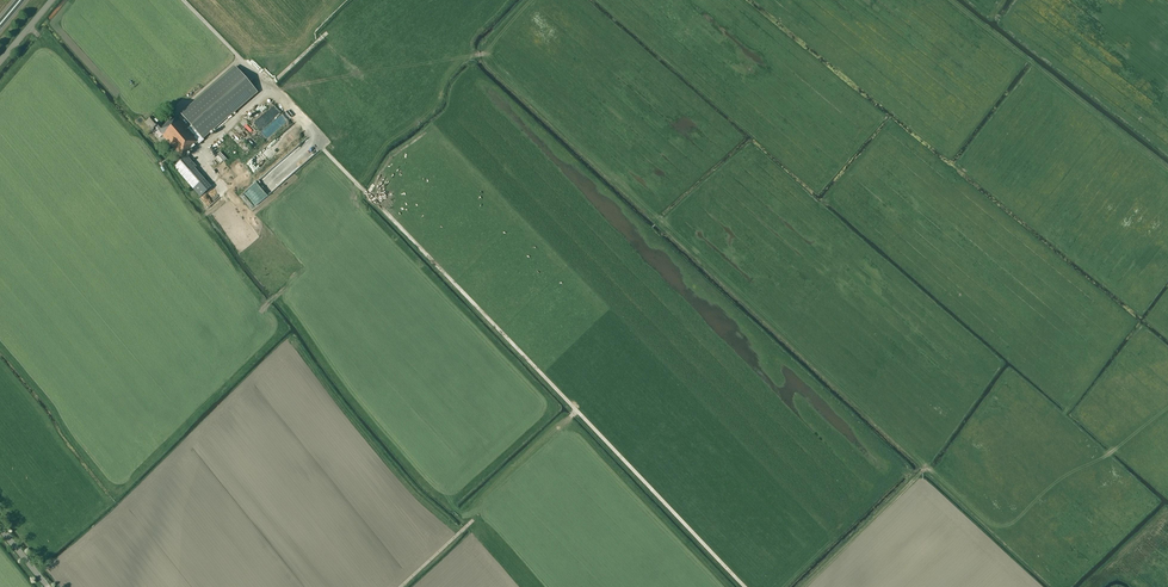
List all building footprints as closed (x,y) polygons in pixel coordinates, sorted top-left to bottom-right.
[(203,139),(231,114),(232,115),(258,92),(235,66),(180,113),(186,120),(191,126),(188,129),(176,115),(162,127),(153,117),(146,123),(152,130),(155,128),(180,158),(195,146),(194,145),(199,142),(198,141),(202,138),(203,139)] [(237,153),(241,157),(245,153),(241,149),(237,153)] [(184,158),(173,167),(193,190),(204,180),(184,158)]
